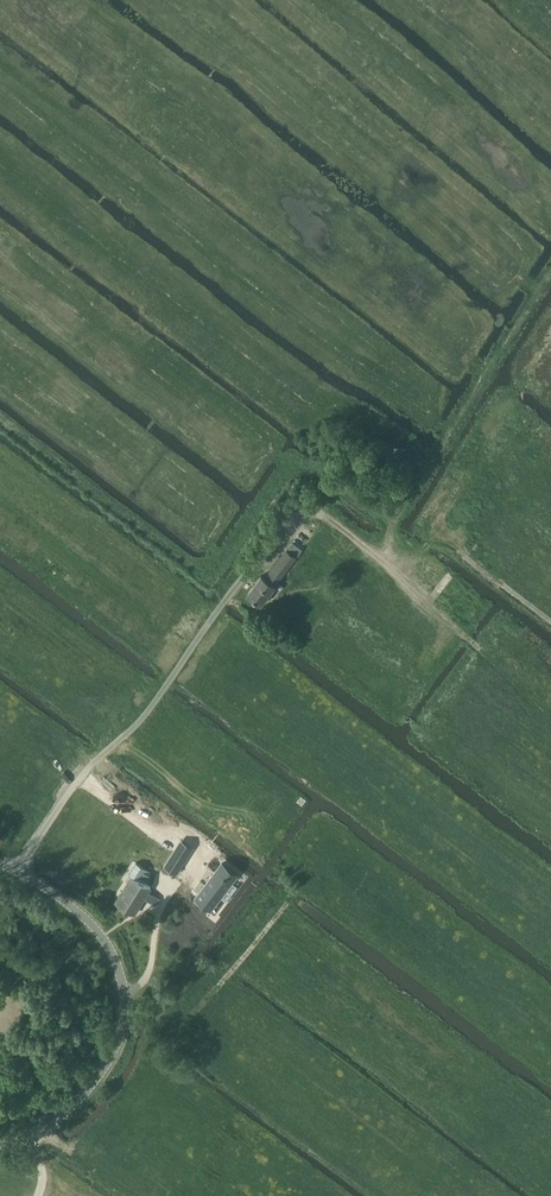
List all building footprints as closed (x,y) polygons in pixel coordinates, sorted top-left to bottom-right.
[(275,586),(302,549),(293,542),(271,571),(271,570),(270,571),(271,571),(265,579),(261,576),(247,595),(261,605),(275,586)] [(174,851),(165,866),(177,874),(187,858),(186,858),(175,851),(174,851)] [(132,875),(116,902),(135,914),(144,898),(156,905),(160,899),(148,892),(151,887),(145,883),(152,872),(137,862),(130,874),(132,875)] [(218,869),(196,897),(212,909),(221,896),(233,881),(227,876),(228,875),(225,873),(224,874),(218,869)]
